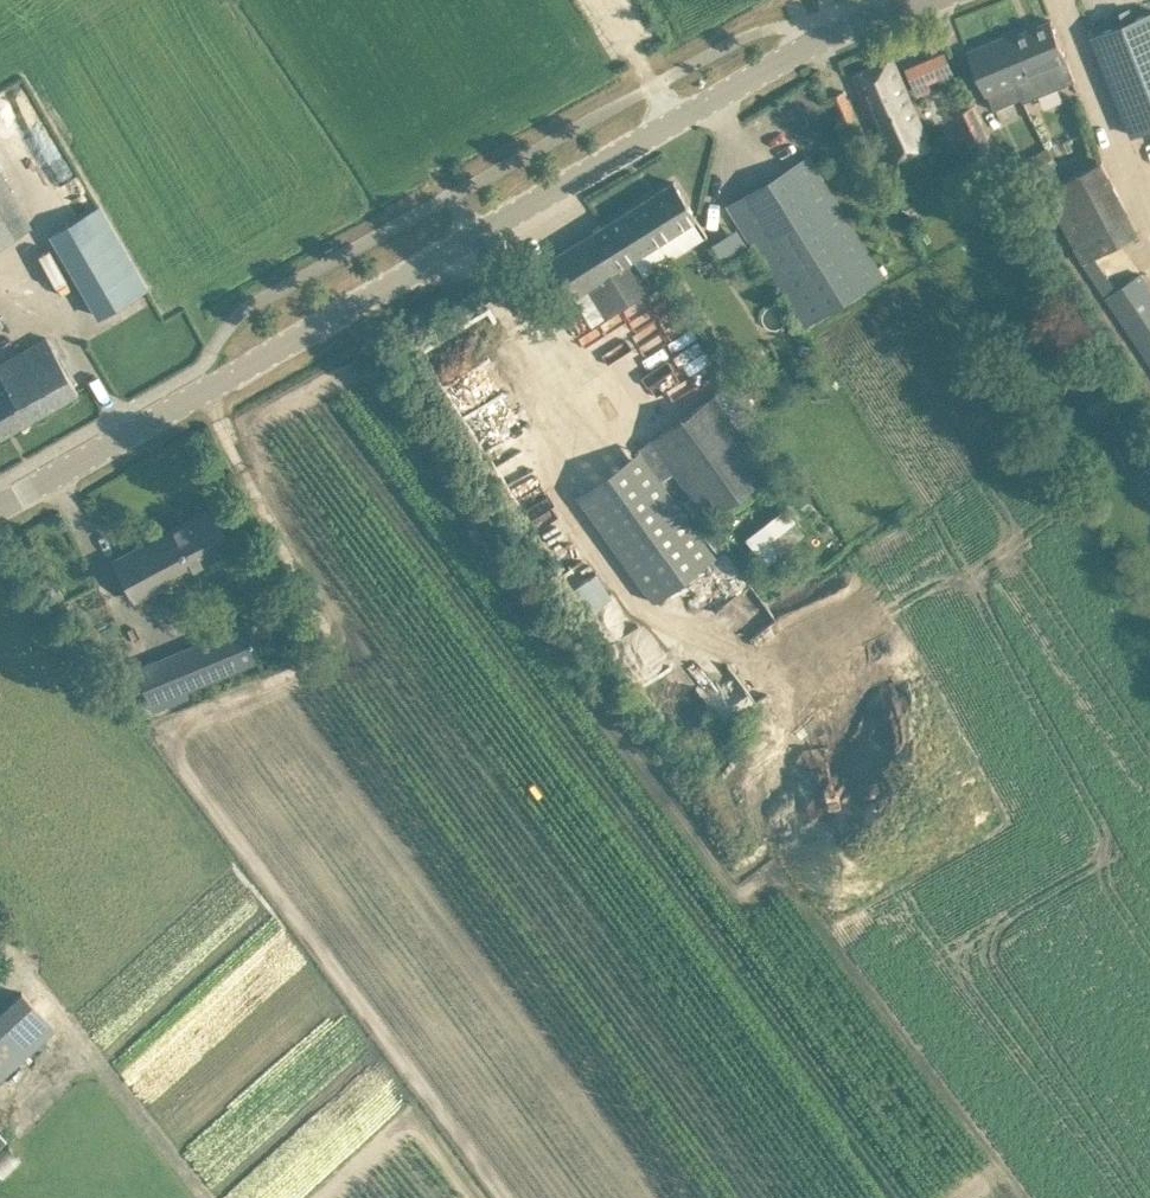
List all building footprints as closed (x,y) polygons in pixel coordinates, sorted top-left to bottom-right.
[(1092,35),(1099,54),(1115,93),(1146,80),(1149,90),(1149,12),(1092,35)] [(1014,31),(968,50),(986,93),(988,92),(994,107),(1022,95),(1024,99),(1037,94),(1075,78),(1051,19),(1015,34),(1014,31)] [(852,74),(861,95),(890,162),(930,145),(902,78),(892,56),(852,74)] [(919,60),(907,66),(919,94),(931,89),(919,60)] [(832,95),(839,112),(842,118),(854,113),(844,90),(832,95)] [(977,100),(955,111),(980,164),(1001,155),(977,100)] [(1048,144),(1021,162),(1014,167),(1025,186),(1060,162),(1048,144)] [(727,204),(739,225),(802,326),(883,276),(819,175),(807,155),(727,204)] [(1102,157),(1044,187),(1059,215),(1117,185),(1102,157)] [(30,227),(0,175),(0,244),(30,227)] [(673,181),(550,259),(572,295),(587,286),(605,315),(650,288),(642,275),(632,259),(676,231),(696,218),(673,181)] [(51,233),(86,295),(98,315),(146,288),(98,206),(51,233)] [(710,241),(724,263),(747,247),(733,226),(710,241)] [(1141,271),(1107,294),(1149,358),(1149,284),(1141,271)] [(0,356),(0,409),(8,405),(10,408),(58,380),(33,337),(0,356)] [(637,445),(640,449),(576,494),(652,602),(715,557),(660,479),(672,470),(706,517),(769,471),(713,392),(637,445)] [(499,471),(515,463),(518,470),(525,466),(501,419),(478,430),(499,471)] [(744,537),(768,563),(806,529),(783,503),(744,537)] [(113,560),(125,581),(134,599),(203,562),(208,572),(236,557),(231,547),(222,529),(211,508),(113,560)] [(769,563),(777,572),(789,562),(782,553),(769,563)] [(568,585),(585,608),(607,592),(589,569),(568,585)] [(48,578),(36,585),(43,596),(55,590),(48,578)] [(243,623),(135,668),(149,703),(258,658),(243,623)] [(792,642),(637,751),(678,809),(833,700),(792,642)] [(0,1007),(0,1079),(56,1027),(20,988),(0,1007)]
